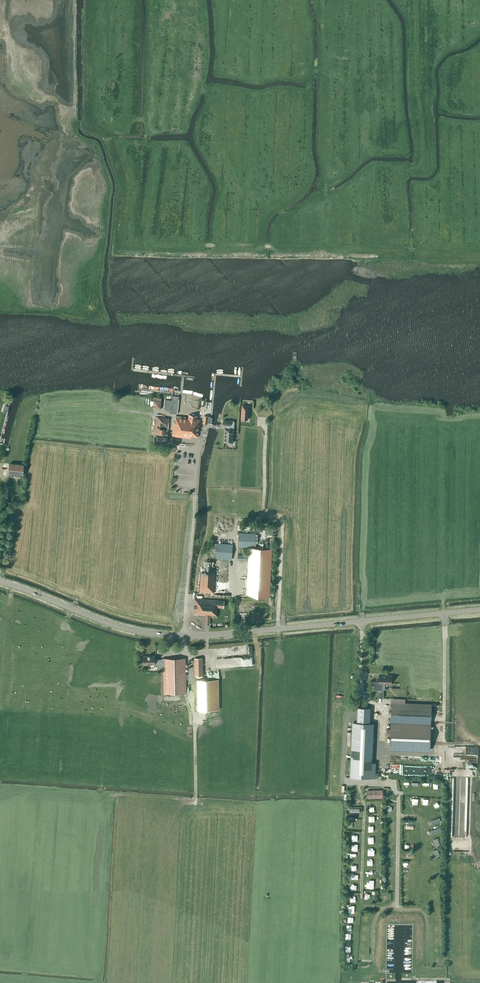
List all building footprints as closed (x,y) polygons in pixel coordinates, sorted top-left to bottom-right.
[(170,413),(177,414),(179,396),(172,395),(171,400),(165,399),(164,408),(170,413)] [(248,419),(249,405),(242,405),(241,418),(240,418),(240,419),(248,419)] [(191,436),(197,437),(199,420),(196,419),(197,415),(189,414),(189,417),(176,416),(175,421),(174,421),(172,436),(191,438),(191,436)] [(211,417),(211,416),(204,415),(203,423),(207,424),(207,420),(211,420),(211,417)] [(156,442),(166,443),(169,418),(166,418),(166,417),(156,416),(154,433),(157,434),(156,442)] [(234,429),(229,428),(229,425),(230,425),(231,421),(223,420),(223,425),(227,425),(227,428),(225,428),(224,442),(233,443),(234,429)] [(23,474),(24,465),(9,463),(9,473),(23,474)] [(255,548),(255,547),(256,533),(239,533),(238,547),(250,547),(250,548),(249,548),(248,556),(248,555),(238,555),(237,560),(247,560),(248,560),(246,594),(269,595),(271,549),(255,548)] [(216,543),(215,558),(231,559),(232,544),(223,543),(223,544),(216,543)] [(211,563),(206,563),(206,569),(205,569),(205,574),(201,574),(200,592),(214,593),(214,586),(213,586),(213,582),(215,582),(215,569),(211,569),(211,563)] [(217,606),(223,607),(224,601),(195,598),(193,614),(206,615),(205,624),(209,624),(210,615),(211,615),(212,615),(212,617),(216,617),(216,616),(217,616),(217,606)] [(164,668),(164,693),(186,693),(185,658),(162,658),(162,659),(155,660),(155,656),(143,656),(144,664),(158,664),(158,668),(164,668)] [(194,658),(195,676),(203,676),(203,657),(194,658)] [(252,665),(251,657),(219,659),(219,665),(224,665),(224,668),(252,665)] [(391,675),(379,675),(378,681),(374,681),(373,690),(378,690),(378,698),(383,698),(383,690),(382,690),(383,683),(391,684),(391,675)] [(219,709),(218,679),(197,680),(198,710),(219,709)] [(431,704),(391,703),(389,748),(430,750),(431,704)] [(353,722),(351,777),(371,777),(373,723),(370,723),(370,708),(357,707),(357,722),(353,722)] [(383,789),(366,790),(367,799),(383,798),(383,789)]
